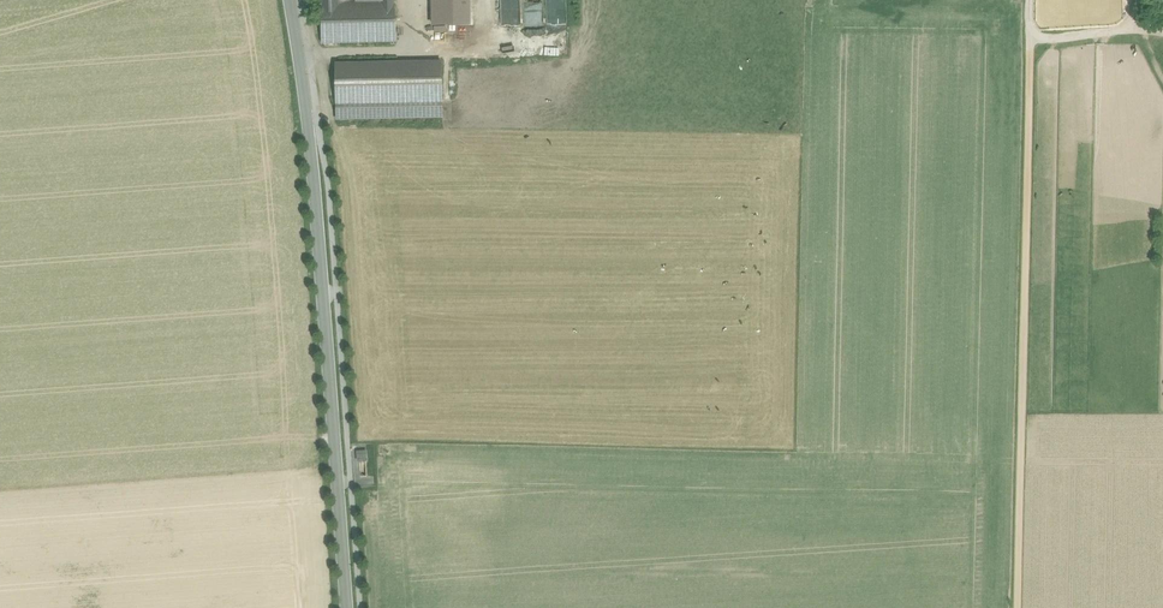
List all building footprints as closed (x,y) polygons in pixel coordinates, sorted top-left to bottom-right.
[(396,43),(394,0),(380,1),(354,1),(351,2),(321,3),(322,44),(396,43)] [(433,26),(469,25),(469,0),(433,0),(433,26)] [(519,0),(501,0),(501,25),(519,25),(519,0)] [(440,63),(335,65),(336,119),(442,117),(440,63)] [(358,461),(366,461),(366,452),(357,453),(358,461)]
